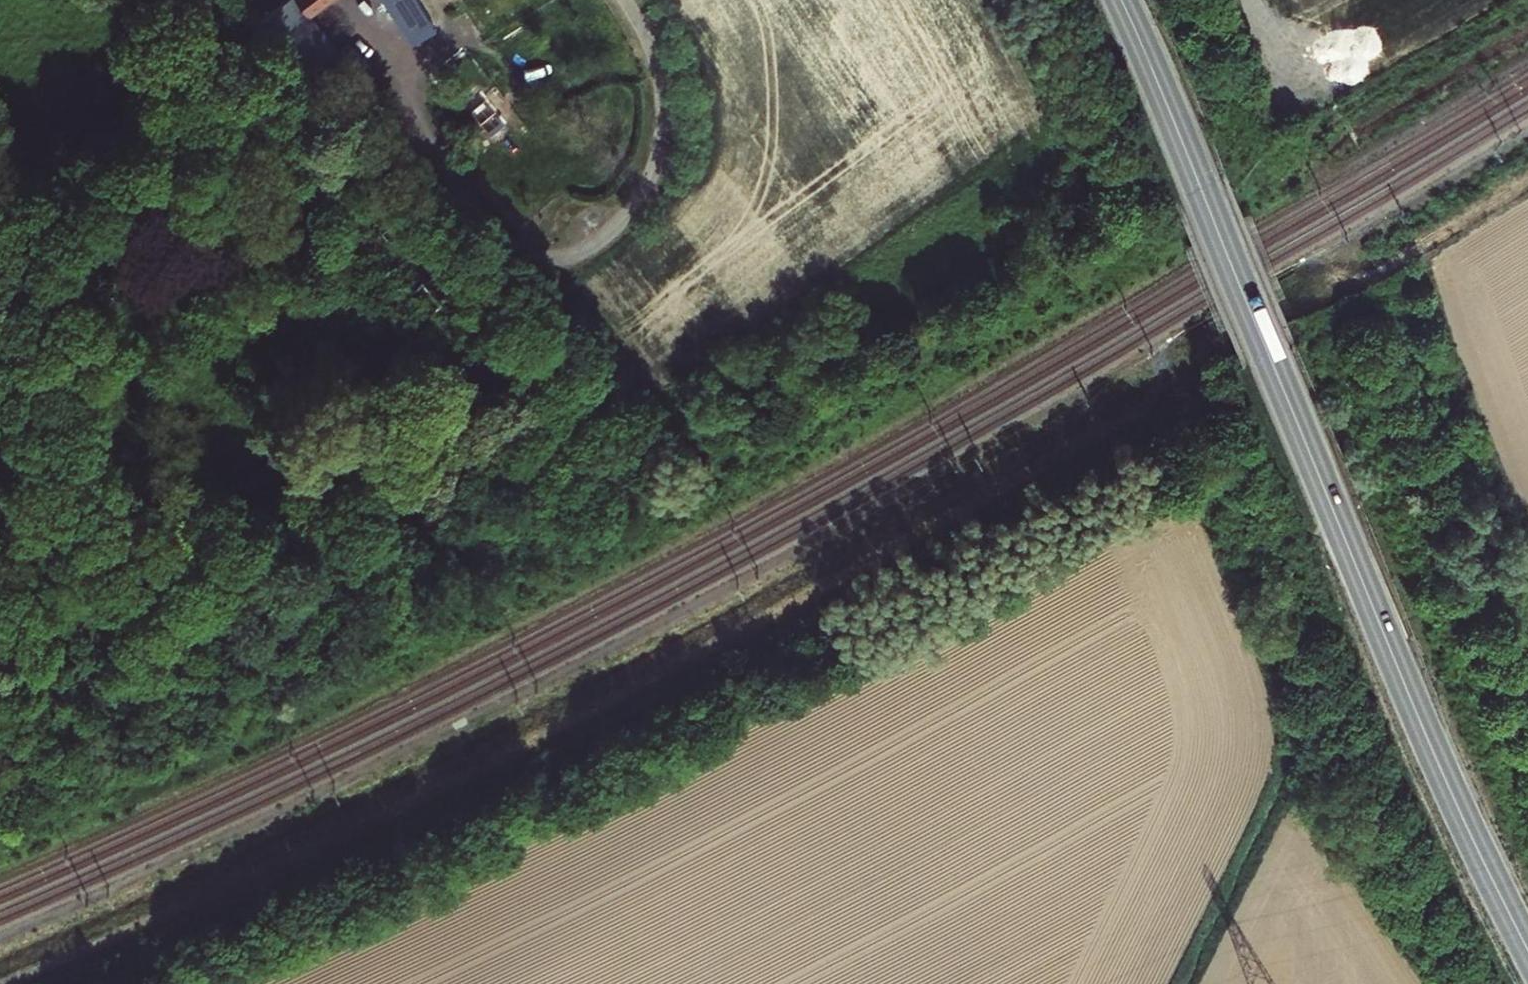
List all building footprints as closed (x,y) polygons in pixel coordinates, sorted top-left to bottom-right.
[(267,19),(311,69),(339,44),(301,0),(289,0),(267,19)] [(312,12),(328,0),(303,0),(312,12)]
